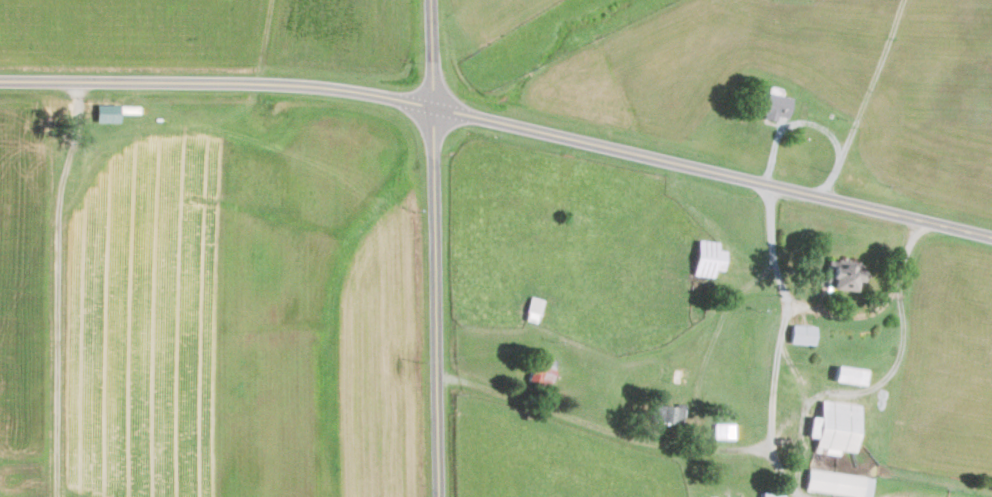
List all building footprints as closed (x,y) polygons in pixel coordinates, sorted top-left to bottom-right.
[(791,96),(760,90),(756,110),(763,112),(762,117),(776,120),(777,116),(786,118),(791,96)] [(717,240),(696,239),(694,274),(714,275),(714,269),(723,269),(724,249),(717,249),(717,240)] [(855,289),(856,281),(862,282),(863,267),(834,264),(835,259),(827,259),(824,285),(855,289)] [(816,326),(791,323),(789,342),(814,344),(816,326)] [(533,357),(530,379),(552,381),(555,360),(533,357)] [(834,380),(866,383),(867,368),(836,365),(834,380)] [(860,404),(821,399),(819,416),(810,415),(808,435),(816,436),(815,446),(825,447),(824,453),(840,454),(840,449),(855,451),(860,404)] [(651,419),(681,423),(684,407),(654,402),(651,419)] [(734,422),(714,422),(714,437),(734,437),(734,422)] [(808,468),(806,488),(868,496),(871,496),(874,477),(808,468)]
